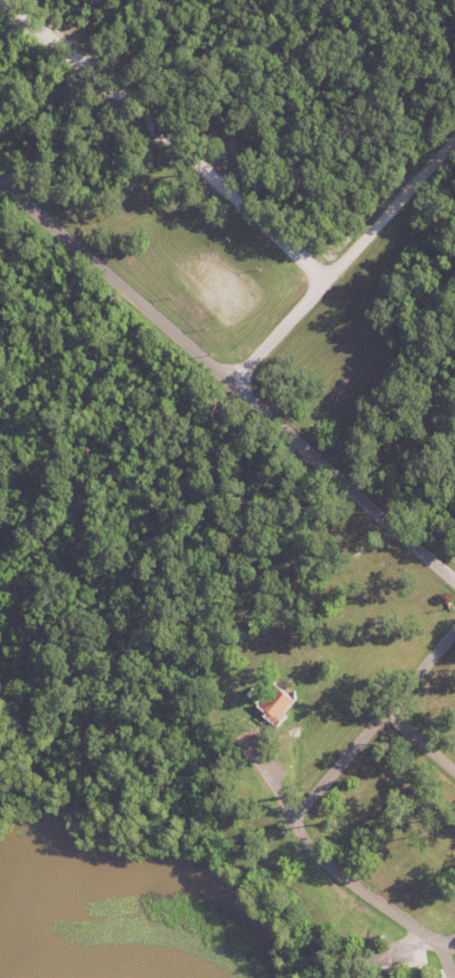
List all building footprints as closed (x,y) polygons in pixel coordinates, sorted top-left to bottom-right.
[(256,708),(277,684),(296,701),(285,714),(288,717),(278,728),(256,708)]
